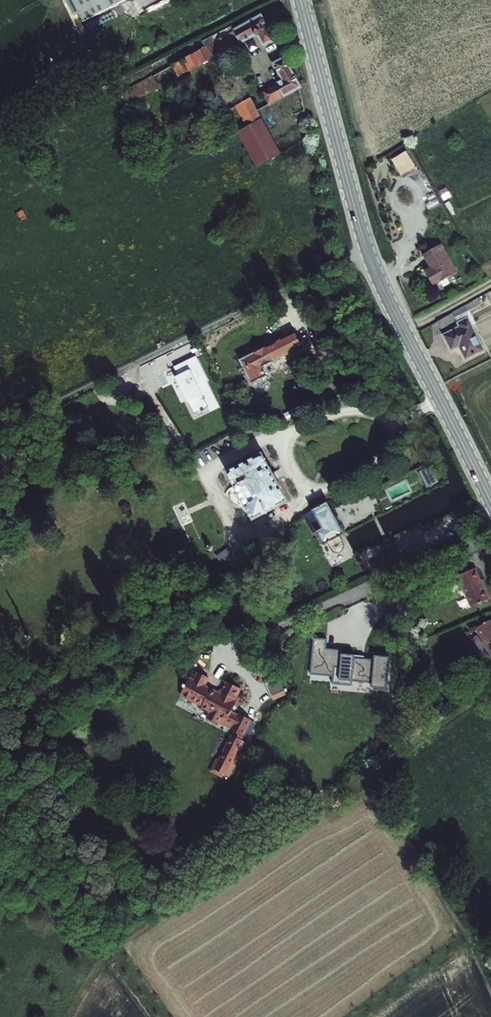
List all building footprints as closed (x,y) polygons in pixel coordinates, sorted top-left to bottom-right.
[(82,23),(129,0),(70,0),(82,23)] [(229,38),(236,50),(257,39),(263,50),(274,44),(262,21),(229,38)] [(154,80),(119,98),(125,108),(233,52),(226,39),(153,77),(154,80)] [(282,84),(261,95),(268,109),(302,92),(285,62),(274,68),(282,84)] [(249,102),(226,114),(239,137),(241,135),(260,169),(281,157),(249,102)] [(70,113),(62,117),(65,124),(73,119),(70,113)] [(403,158),(389,166),(393,173),(399,169),(405,178),(412,174),(403,158)] [(399,169),(393,173),(398,182),(405,178),(399,169)] [(24,213),(16,217),(20,223),(27,220),(24,213)] [(458,278),(442,250),(425,260),(432,273),(435,277),(428,281),(434,292),(458,278)] [(435,277),(432,273),(426,277),(428,281),(435,277)] [(461,332),(445,340),(452,353),(460,350),(466,362),(484,352),(467,318),(482,309),(479,304),(454,318),(461,332)] [(451,319),(438,327),(442,334),(455,326),(451,319)] [(295,336),(239,365),(250,388),(266,380),(263,373),(303,352),(295,336)] [(252,524),(286,506),(261,458),(227,475),(252,524)] [(429,464),(419,470),(427,485),(438,480),(429,464)] [(345,541),(328,508),(311,516),(321,534),(316,536),(323,551),(345,541)] [(464,593),(468,600),(466,601),(471,611),(472,611),(478,624),(490,618),(490,606),(482,586),(464,593)] [(218,697),(203,690),(207,682),(197,677),(193,685),(189,683),(185,689),(184,688),(181,692),(183,693),(180,700),(202,711),(200,715),(209,719),(206,723),(218,729),(220,726),(230,732),(237,720),(231,717),(238,705),(235,703),(240,694),(226,687),(221,696),(219,695),(218,697)] [(237,718),(237,720),(230,732),(229,734),(232,736),(231,740),(241,745),(251,725),(237,718)] [(241,745),(231,740),(218,764),(216,763),(209,775),(221,782),(223,779),(227,781),(245,747),(241,745)]
